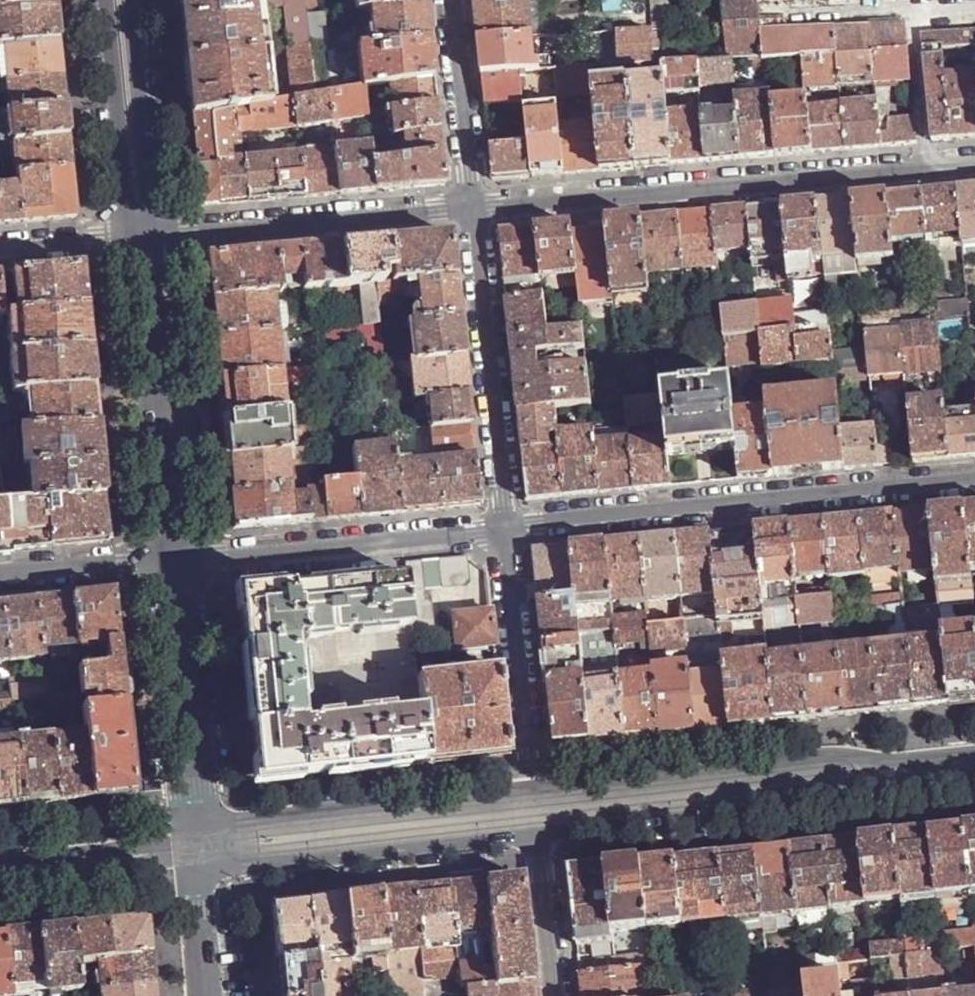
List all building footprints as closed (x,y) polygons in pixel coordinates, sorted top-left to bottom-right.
[(263,0),(229,0),(184,5),(187,38),(189,58),(268,50),(264,10),(263,0)] [(264,10),(284,8),(283,0),(263,0),(264,10)] [(289,47),(290,47),(312,45),(308,12),(307,0),(283,0),(284,8),(289,47)] [(319,11),(318,0),(307,0),(308,12),(319,11)] [(357,8),(372,7),(428,2),(428,0),(356,0),(357,8)] [(481,26),(482,39),(536,35),(534,0),(478,4),(481,26)] [(730,39),(731,57),(736,57),(759,56),(767,54),(764,29),(763,17),(763,14),(761,0),(725,0),(730,39)] [(372,7),(376,44),(432,38),(429,15),(428,2),(372,7)] [(58,39),(57,22),(55,4),(0,8),(0,44),(1,44),(58,39)] [(326,48),(321,11),(319,11),(308,12),(312,45),(313,50),(326,48)] [(326,48),(331,47),(327,11),(321,11),(326,48)] [(670,26),(671,15),(662,15),(663,26),(670,26)] [(790,28),(788,16),(763,17),(764,29),(790,28)] [(909,22),(873,24),(875,47),(911,45),(909,22)] [(873,24),(838,26),(840,49),(875,47),(873,24)] [(663,26),(656,27),(660,62),(666,61),(668,45),(670,26),(663,26)] [(840,49),(838,26),(790,28),(764,29),(767,54),(771,55),(805,52),(840,49)] [(619,30),(623,64),(660,62),(656,27),(619,30)] [(927,46),(944,45),(974,43),(974,29),(926,33),(927,46)] [(484,58),(486,73),(522,71),(539,70),(536,35),(482,39),(484,58)] [(555,68),(554,56),(545,56),(543,35),(536,35),(539,70),(555,68)] [(434,52),(432,38),(376,44),(360,45),(365,86),(399,80),(436,75),(434,52)] [(5,79),(61,74),(60,57),(58,39),(1,44),(5,79)] [(668,45),(666,61),(701,59),(731,57),(730,39),(668,45)] [(944,45),(945,56),(974,54),(974,43),(944,45)] [(296,97),(318,93),(313,50),(312,45),(290,47),(296,97)] [(875,47),(878,80),(914,78),(911,45),(875,47)] [(948,136),(954,136),(947,74),(945,56),(944,45),(927,46),(935,137),(948,136)] [(331,92),(343,89),(337,47),(331,47),(326,48),(313,50),(318,93),(331,92)] [(843,82),(878,80),(875,47),(840,49),(843,82)] [(840,49),(805,52),(807,67),(808,85),(843,82),(840,49)] [(195,113),(239,106),(237,91),(249,90),(251,104),(274,101),(268,50),(189,58),(193,92),(195,113)] [(805,52),(771,55),(772,66),(772,70),(807,67),(805,52)] [(767,54),(759,56),(760,67),(772,66),(771,55),(767,54)] [(703,84),(738,82),(736,57),(731,57),(701,59),(703,84)] [(666,61),(667,77),(668,90),(703,87),(703,84),(701,59),(666,61)] [(596,66),(560,69),(563,102),(564,111),(599,108),(597,82),(596,66)] [(488,94),(489,102),(490,102),(526,98),(522,71),(486,73),(488,94)] [(947,74),(954,136),(974,134),(974,71),(947,74)] [(9,111),(65,106),(63,86),(61,74),(5,79),(9,111)] [(399,80),(402,106),(439,102),(438,88),(436,75),(399,80)] [(631,80),(635,118),(649,117),(650,128),(636,129),(639,165),(660,163),(674,161),(670,112),(668,90),(667,77),(631,80)] [(879,87),(915,85),(914,78),(878,80),(879,87)] [(639,165),(636,129),(622,130),(621,119),(635,118),(631,80),(597,82),(599,108),(602,137),(604,168),(629,166),(639,165)] [(334,119),(369,115),(368,110),(365,86),(343,89),(331,92),(334,119)] [(733,104),(740,103),(739,96),(739,89),(732,90),(733,104)] [(318,93),(296,97),(298,124),(334,119),(331,92),(318,93)] [(779,152),(774,98),(774,94),(739,96),(740,103),(741,110),(744,155),(767,153),(779,152)] [(804,150),(814,149),(810,104),(810,95),(774,98),(779,152),(804,150)] [(250,201),(247,158),(232,160),(231,140),(230,135),(245,134),(244,130),(298,124),(296,97),(274,101),(251,104),(239,106),(195,113),(201,164),(205,205),(250,201)] [(864,144),(884,143),(880,99),(845,101),(849,146),(864,144)] [(845,101),(810,104),(814,149),(831,147),(849,146),(845,101)] [(440,109),(439,102),(402,106),(392,107),(395,130),(403,129),(442,126),(440,109)] [(533,155),(534,174),(554,173),(569,171),(567,141),(564,111),(563,102),(527,105),(529,129),(530,135),(531,143),(533,155)] [(66,116),(65,106),(9,111),(12,141),(67,135),(66,116)] [(692,160),(709,159),(706,113),(705,109),(670,112),(674,161),(692,160)] [(741,110),(706,113),(709,159),(733,156),(744,155),(741,110)] [(917,116),(887,119),(889,142),(904,141),(920,139),(917,116)] [(403,129),(406,154),(445,151),(443,132),(442,126),(403,129)] [(492,132),(494,146),(509,145),(514,144),(531,143),(530,135),(529,129),(492,132)] [(17,170),(70,166),(68,145),(67,135),(12,141),(16,171),(17,170)] [(602,137),(567,141),(569,171),(587,170),(604,168),(602,137)] [(374,157),(381,156),(380,149),(379,140),(372,141),(372,142),(374,157)] [(365,191),(378,190),(374,157),(372,142),(337,147),(338,150),(343,193),(365,191)] [(521,176),(534,174),(533,155),(531,143),(514,144),(509,145),(494,146),(497,178),(521,176)] [(397,147),(380,149),(381,156),(398,155),(397,147)] [(332,194),(343,193),(338,150),(302,153),(308,196),(332,194)] [(449,183),(445,151),(406,154),(398,155),(381,156),(374,157),(378,190),(417,186),(449,183)] [(302,153),(247,158),(250,201),(282,198),(308,196),(302,153)] [(75,215),(70,166),(17,170),(18,182),(20,220),(53,217),(75,215)] [(20,220),(18,182),(0,184),(0,222),(5,222),(20,220)] [(956,188),(961,233),(962,240),(974,239),(974,187),(969,187),(956,188)] [(922,191),(926,236),(961,233),(956,188),(935,190),(922,191)] [(894,194),(886,194),(891,239),(926,236),(922,191),(894,194)] [(866,196),(851,198),(857,253),(858,262),(882,260),(893,259),(892,257),(891,239),(886,194),(866,196)] [(831,200),(817,201),(822,256),(857,253),(851,198),(831,200)] [(798,202),(782,204),(788,259),(810,257),(817,257),(822,256),(817,201),(798,202)] [(763,205),(747,207),(751,250),(753,263),(788,259),(782,204),(763,205)] [(724,209),(711,210),(716,253),(751,250),(747,207),(724,209)] [(690,212),(676,213),(681,269),(717,266),(716,253),(711,210),(690,212)] [(655,215),(640,216),(646,273),(681,269),(676,213),(655,215)] [(616,218),(605,219),(606,229),(611,292),(648,289),(646,273),(640,216),(616,218)] [(548,224),(534,226),(540,276),(575,273),(571,232),(570,222),(548,224)] [(508,228),(499,229),(504,280),(540,276),(534,226),(508,228)] [(586,231),(571,232),(575,273),(577,288),(578,303),(612,300),(611,292),(606,229),(586,231)] [(418,236),(389,238),(391,271),(401,270),(402,280),(404,280),(415,279),(454,275),(450,233),(418,236)] [(926,236),(928,253),(937,252),(936,245),(955,243),(955,251),(963,250),(962,240),(961,233),(926,236)] [(891,239),(892,257),(928,253),(926,236),(891,239)] [(340,243),(344,285),(359,284),(375,282),(392,281),(391,271),(389,238),(365,241),(340,243)] [(316,245),(299,246),(302,276),(303,289),(320,287),(319,281),(328,280),(328,287),(344,285),(340,243),(316,245)] [(208,277),(209,297),(271,292),(281,291),(280,278),(302,276),(299,246),(250,251),(205,254),(208,277)] [(857,253),(822,256),(823,262),(824,277),(859,273),(859,272),(858,262),(857,253)] [(810,257),(788,259),(790,279),(812,276),(810,257)] [(858,262),(859,272),(883,270),(882,260),(858,262)] [(83,265),(13,270),(17,311),(87,306),(86,298),(83,265)] [(577,288),(575,273),(540,276),(541,289),(541,291),(577,288)] [(454,275),(415,279),(417,296),(420,319),(459,316),(456,295),(454,275)] [(415,279),(404,280),(405,297),(417,296),(415,279)] [(405,297),(404,280),(402,280),(392,281),(393,298),(405,297)] [(390,305),(393,298),(392,281),(375,282),(378,305),(390,305)] [(359,284),(363,324),(368,324),(379,322),(378,305),(375,282),(359,284)] [(531,291),(532,298),(541,296),(541,291),(541,289),(531,291)] [(281,291),(271,292),(274,331),(287,331),(283,291),(281,291)] [(274,331),(271,292),(209,297),(212,323),(213,337),(274,331)] [(532,298),(506,300),(509,334),(512,355),(536,352),(583,348),(581,328),(558,330),(546,331),(544,320),(541,296),(532,298)] [(935,317),(970,314),(969,304),(968,300),(933,303),(935,317)] [(792,303),(757,306),(760,335),(795,332),(794,321),(792,303)] [(17,311),(9,312),(12,353),(91,347),(88,314),(87,306),(17,311)] [(757,306),(721,309),(722,324),(724,339),(760,335),(757,306)] [(306,310),(308,329),(336,326),(334,308),(306,310)] [(898,308),(864,311),(864,323),(899,320),(898,308)] [(460,330),(459,316),(420,319),(410,320),(414,359),(462,355),(460,330)] [(828,317),(794,321),(795,332),(819,329),(829,328),(828,317)] [(556,318),(544,320),(546,331),(558,330),(556,318)] [(379,322),(368,324),(370,337),(371,352),(373,362),(383,361),(379,322)] [(370,337),(368,324),(363,324),(351,325),(353,338),(370,337)] [(722,324),(687,328),(688,342),(690,342),(724,339),(722,324)] [(935,327),(900,329),(905,374),(940,370),(937,337),(935,327)] [(687,328),(653,331),(654,346),(688,342),(687,328)] [(829,328),(819,329),(820,338),(830,337),(829,328)] [(795,332),(760,335),(762,363),(763,368),(818,362),(819,375),(822,375),(823,382),(834,381),(834,371),(833,361),(830,337),(820,338),(819,329),(795,332)] [(900,329),(865,332),(868,357),(869,368),(870,377),(905,374),(900,329)] [(278,371),(274,331),(213,337),(216,367),(217,377),(278,371)] [(278,371),(290,371),(287,331),(274,331),(278,371)] [(760,335),(724,339),(727,367),(748,365),(762,363),(760,335)] [(91,347),(12,353),(15,393),(29,392),(95,385),(93,362),(91,347)] [(357,364),(373,362),(371,352),(356,353),(357,364)] [(589,404),(585,364),(538,368),(536,352),(512,355),(515,386),(517,410),(554,407),(581,405),(589,404)] [(464,368),(462,355),(414,359),(409,360),(413,397),(427,396),(467,391),(464,368)] [(868,357),(833,361),(834,371),(869,368),(868,357)] [(762,363),(748,365),(749,379),(763,378),(763,368),(762,363)] [(342,365),(346,405),(360,403),(355,364),(342,365)] [(869,368),(834,371),(834,381),(835,383),(870,379),(870,377),(869,368)] [(290,371),(278,371),(279,385),(304,383),(302,369),(290,371)] [(221,417),(282,411),(279,385),(278,371),(217,377),(220,405),(221,417)] [(905,374),(870,377),(870,379),(871,391),(906,388),(905,374)] [(710,383),(710,388),(696,390),(681,391),(679,386),(662,388),(669,455),(687,454),(687,449),(716,446),(717,451),(735,449),(732,414),(729,381),(710,383)] [(95,385),(29,392),(32,422),(32,428),(35,428),(99,423),(96,394),(95,385)] [(467,391),(427,396),(429,425),(470,422),(468,407),(467,391)] [(835,391),(765,398),(767,411),(773,475),(812,472),(843,469),(840,437),(839,427),(835,391)] [(404,398),(386,401),(389,429),(396,428),(394,411),(406,410),(404,398)] [(659,398),(625,401),(628,426),(662,423),(659,398)] [(943,399),(908,403),(914,462),(937,460),(948,458),(944,412),(943,399)] [(346,405),(340,406),(344,445),(351,444),(346,405)] [(554,407),(517,410),(520,434),(521,450),(558,447),(557,434),(554,407)] [(301,409),(285,411),(287,428),(303,427),(301,409)] [(944,412),(948,458),(969,456),(974,456),(974,409),(944,412)] [(283,451),(289,451),(287,428),(285,411),(282,411),(221,417),(223,442),(225,456),(283,451)] [(767,411),(732,414),(735,449),(738,477),(738,479),(765,476),(773,475),(767,411)] [(429,425),(432,453),(455,451),(472,449),(471,436),(470,422),(429,425)] [(100,430),(99,423),(35,428),(32,428),(21,429),(26,468),(31,467),(102,460),(100,430)] [(839,427),(840,437),(875,434),(875,433),(874,424),(839,427)] [(585,494),(598,493),(593,443),(592,431),(557,434),(558,447),(564,496),(585,494)] [(878,466),(894,464),(891,431),(875,433),(875,434),(878,466)] [(875,434),(840,437),(843,469),(860,467),(878,466),(875,434)] [(663,439),(629,443),(634,489),(655,487),(669,486),(663,439)] [(629,440),(593,443),(598,493),(622,490),(634,489),(629,443),(629,440)] [(339,479),(355,477),(352,448),(351,444),(344,445),(335,446),(339,479)] [(386,513),(400,512),(394,464),(391,444),(352,448),(355,477),(360,516),(386,513)] [(558,447),(521,450),(527,500),(550,497),(564,496),(558,447)] [(309,481),(305,449),(289,451),(283,451),(287,485),(303,482),(309,481)] [(472,449),(455,451),(455,457),(473,455),(472,449)] [(228,492),(287,485),(283,451),(225,456),(227,478),(228,492)] [(479,504),(473,455),(455,457),(433,460),(439,508),(462,506),(479,504)] [(102,460),(31,467),(33,495),(33,500),(46,499),(106,494),(103,466),(102,460)] [(439,508),(433,460),(394,464),(400,512),(426,509),(439,508)] [(360,516),(355,477),(339,479),(321,481),(321,488),(325,519),(346,517),(360,516)] [(270,525),(308,521),(305,492),(288,494),(287,485),(228,492),(232,529),(270,525)] [(321,488),(304,489),(305,492),(308,521),(320,520),(325,519),(321,488)] [(106,494),(46,499),(51,547),(69,545),(111,541),(109,524),(106,494)] [(46,499),(33,500),(16,502),(4,503),(4,502),(0,502),(0,552),(3,551),(24,549),(26,549),(51,547),(46,499)] [(974,567),(974,505),(963,506),(970,568),(974,567)] [(942,509),(929,510),(936,570),(937,583),(972,580),(971,576),(970,568),(963,506),(942,509)] [(910,512),(895,513),(900,569),(901,573),(936,570),(929,510),(910,512)] [(871,516),(859,517),(865,572),(900,569),(895,513),(871,516)] [(838,519),(824,520),(829,573),(830,578),(866,574),(865,572),(859,517),(838,519)] [(804,522),(789,524),(795,576),(829,573),(824,520),(804,522)] [(754,527),(761,590),(796,587),(795,576),(789,524),(768,526),(754,527)] [(728,530),(709,532),(715,594),(718,618),(719,625),(730,624),(764,620),(761,590),(754,527),(728,530)] [(690,534),(674,535),(680,597),(715,594),(709,532),(690,534)] [(649,538),(638,539),(645,601),(680,597),(674,535),(649,538)] [(619,541),(605,542),(612,604),(645,601),(638,539),(619,541)] [(590,543),(570,545),(575,597),(576,608),(612,604),(605,542),(590,543)] [(537,580),(539,601),(575,597),(570,545),(534,549),(537,580)] [(403,562),(403,564),(404,574),(406,588),(428,585),(464,582),(467,578),(465,556),(403,562)] [(420,711),(340,720),(310,723),(310,729),(305,730),(305,732),(299,732),(297,719),(300,719),(297,688),(294,689),(292,672),(295,672),(292,640),(289,641),(288,628),(295,627),(295,629),(300,629),(301,635),(331,632),(410,624),(406,588),(404,574),(371,578),(326,582),(275,587),(238,591),(244,641),(244,645),(253,724),(254,734),(258,779),(288,776),(346,770),(396,764),(426,761),(420,711)] [(974,605),(972,580),(937,583),(940,608),(974,605)] [(937,583),(902,587),(903,595),(904,605),(905,612),(940,608),(937,583)] [(428,585),(406,588),(410,624),(414,653),(440,650),(438,642),(433,628),(428,585)] [(796,587),(761,590),(764,620),(765,628),(777,626),(800,625),(797,598),(796,587)] [(94,592),(73,594),(78,645),(112,643),(112,641),(121,640),(115,590),(94,592)] [(50,596),(38,597),(43,649),(78,645),(73,594),(50,596)] [(832,595),(797,598),(800,625),(800,626),(835,623),(834,612),(832,595)] [(904,605),(903,595),(868,599),(870,609),(904,605)] [(17,600),(3,601),(10,662),(44,658),(43,649),(38,597),(17,600)] [(544,647),(580,643),(579,634),(579,626),(576,608),(575,597),(539,601),(542,627),(544,647)] [(10,662),(3,601),(0,602),(0,663),(10,662)] [(870,617),(905,613),(905,612),(904,605),(870,609),(870,617)] [(940,608),(905,612),(905,613),(907,632),(942,628),(940,608)] [(682,609),(647,612),(647,615),(648,625),(683,622),(682,609)] [(490,610),(452,615),(455,648),(494,644),(490,610)] [(616,644),(650,641),(648,625),(647,615),(614,618),(614,622),(615,631),(616,644)] [(718,618),(683,622),(686,652),(688,665),(689,676),(724,672),(722,656),(721,643),(719,625),(718,618)] [(615,631),(614,622),(579,626),(579,634),(615,631)] [(683,622),(648,625),(650,641),(651,655),(686,652),(683,622)] [(414,653),(410,624),(331,632),(301,635),(300,629),(295,629),(295,627),(288,628),(289,641),(292,640),(295,672),(292,672),(294,689),(297,688),(300,719),(297,719),(299,732),(305,732),(305,730),(310,729),(310,723),(340,720),(420,711),(416,676),(414,653)] [(730,624),(719,625),(721,643),(731,642),(730,637),(731,637),(730,624)] [(777,626),(765,628),(766,634),(768,652),(768,659),(780,657),(777,626)] [(942,632),(943,640),(950,704),(972,702),(974,702),(974,628),(942,632)] [(582,655),(617,652),(616,644),(615,631),(579,634),(580,643),(582,655)] [(827,652),(838,651),(836,635),(825,636),(827,652)] [(123,663),(121,640),(112,641),(112,643),(113,651),(109,651),(110,663),(81,666),(82,679),(83,690),(84,695),(94,694),(96,705),(127,702),(123,663)] [(950,704),(943,640),(908,643),(915,708),(938,706),(950,704)] [(548,683),(584,679),(582,655),(580,643),(544,647),(548,683)] [(915,708),(908,643),(874,647),(880,712),(901,710),(915,708)] [(874,647),(838,651),(845,716),(869,713),(880,712),(874,647)] [(620,678),(645,675),(643,649),(617,652),(620,678)] [(845,716),(838,651),(827,652),(803,654),(810,719),(818,718),(845,716)] [(736,727),(775,723),(768,659),(768,652),(747,654),(722,656),(724,672),(730,728),(736,727)] [(810,719),(803,654),(780,657),(768,659),(775,723),(783,722),(810,719)] [(0,663),(0,680),(11,678),(10,662),(0,663)] [(688,665),(653,669),(654,674),(660,736),(667,735),(695,732),(689,676),(688,665)] [(458,672),(416,676),(420,711),(426,761),(470,756),(506,752),(497,676),(496,667),(458,672)] [(724,672),(689,676),(695,732),(725,729),(730,728),(724,672)] [(660,736),(654,674),(645,675),(620,678),(626,739),(653,736),(660,736)] [(620,678),(584,682),(591,743),(617,741),(626,739),(620,678)] [(82,679),(46,681),(48,694),(83,690),(82,679)] [(578,744),(591,743),(584,682),(584,679),(548,683),(555,747),(578,744)] [(15,710),(15,712),(49,708),(49,704),(48,694),(46,681),(37,682),(21,684),(12,685),(13,693),(14,700),(15,710)] [(83,690),(48,694),(49,704),(84,701),(84,695),(83,690)] [(0,695),(0,702),(14,700),(13,693),(0,695)] [(15,710),(14,700),(0,702),(0,712),(15,710)] [(87,732),(94,797),(136,793),(129,716),(127,702),(96,705),(85,707),(87,732)] [(87,732),(52,736),(59,801),(94,797),(87,732)] [(52,736),(18,740),(25,805),(59,801),(52,736)] [(0,742),(0,808),(25,805),(18,740),(0,742)] [(962,827),(970,891),(974,891),(974,825),(973,825),(962,827)] [(935,829),(928,830),(935,895),(970,891),(962,827),(935,829)] [(893,834),(900,899),(920,897),(935,895),(928,830),(906,833),(893,834)] [(869,837),(858,838),(866,903),(900,899),(893,834),(869,837)] [(830,841),(823,842),(830,907),(866,903),(858,838),(830,841)] [(794,845),(788,846),(796,910),(830,907),(823,842),(794,845)] [(754,849),(761,914),(776,913),(796,910),(788,846),(766,848),(754,849)] [(736,851),(719,853),(726,918),(761,914),(754,849),(736,851)] [(674,858),(681,923),(726,918),(719,853),(690,856),(674,858)] [(639,862),(646,927),(658,925),(681,923),(674,858),(651,861),(639,862)] [(617,864),(603,866),(611,931),(646,927),(639,862),(617,864)] [(577,945),(612,941),(611,931),(603,866),(583,868),(569,870),(577,945)] [(500,877),(483,879),(488,924),(524,920),(519,875),(500,877)] [(460,882),(448,883),(454,933),(489,929),(488,924),(483,879),(460,882)] [(426,886),(413,887),(419,946),(454,942),(454,933),(448,883),(426,886)] [(382,891),(377,891),(383,950),(419,946),(413,887),(392,889),(382,891)] [(355,894),(343,895),(348,954),(383,950),(377,891),(355,894)] [(972,904),(970,891),(935,895),(936,908),(972,904)] [(319,898),(307,899),(313,955),(313,958),(333,956),(348,954),(343,895),(319,898)] [(905,939),(924,937),(920,897),(900,899),(902,913),(905,939)] [(307,899),(271,903),(276,959),(302,956),(313,955),(307,899)] [(866,903),(868,917),(902,913),(900,899),(866,903)] [(830,907),(796,910),(799,935),(811,933),(809,922),(832,920),(830,907)] [(776,913),(761,914),(763,930),(778,928),(776,913)] [(111,957),(152,953),(149,924),(148,917),(108,921),(111,957)] [(524,920),(488,924),(489,929),(490,938),(493,969),(494,984),(530,980),(527,947),(524,920)] [(108,921),(73,926),(76,962),(98,961),(97,959),(111,957),(108,921)] [(681,923),(658,925),(659,939),(682,937),(681,923)] [(73,926),(38,929),(45,992),(79,988),(76,962),(73,926)] [(3,933),(9,995),(17,995),(45,992),(38,929),(3,933)] [(489,929),(454,933),(454,942),(479,939),(490,938),(489,929)] [(940,934),(940,936),(942,952),(974,949),(974,931),(974,930),(940,934)] [(0,934),(0,995),(9,995),(3,933),(0,934)] [(942,952),(940,936),(924,937),(905,939),(905,940),(907,956),(942,952)] [(479,939),(454,942),(459,988),(464,988),(494,984),(493,969),(483,969),(479,939)] [(907,956),(905,940),(871,944),(872,953),(872,960),(893,957),(907,956)] [(419,946),(420,962),(424,995),(460,995),(459,988),(454,942),(419,946)] [(419,946),(383,950),(384,960),(385,965),(420,962),(419,946)] [(383,950),(348,954),(351,975),(372,973),(371,962),(384,960),(383,950)] [(836,951),(838,964),(845,962),(844,950),(836,951)] [(907,956),(910,979),(938,976),(945,976),(942,952),(907,956)] [(153,963),(152,953),(111,957),(97,959),(98,961),(101,988),(154,983),(153,963)] [(649,953),(615,957),(615,958),(616,969),(640,966),(651,965),(649,953)] [(313,958),(314,970),(315,980),(316,995),(341,995),(339,976),(351,975),(348,954),(333,956),(313,958)] [(801,956),(803,967),(816,966),(815,955),(801,956)] [(276,959),(280,995),(316,995),(315,980),(314,970),(303,971),(302,956),(276,959)] [(893,957),(894,967),(896,988),(902,993),(902,995),(912,995),(910,979),(907,956),(893,957)] [(874,969),(894,967),(893,957),(872,960),(874,969)] [(616,969),(615,958),(579,962),(580,973),(616,969)] [(384,960),(371,962),(372,973),(385,971),(385,965),(384,960)] [(874,969),(872,960),(864,960),(845,962),(838,964),(839,973),(874,969)] [(385,965),(385,971),(388,995),(424,995),(420,962),(385,965)] [(583,995),(644,995),(640,966),(616,969),(580,973),(583,995)] [(724,993),(735,992),(732,971),(722,972),(724,993)] [(659,976),(660,985),(682,982),(681,974),(659,976)] [(804,977),(805,984),(806,995),(841,995),(840,984),(839,974),(804,977)] [(945,976),(938,976),(940,995),(947,995),(945,976)] [(494,984),(496,995),(532,995),(530,980),(494,984)] [(687,981),(688,982),(690,995),(700,995),(699,980),(687,981)] [(875,981),(840,984),(841,995),(877,995),(875,981)] [(101,988),(102,995),(156,995),(156,994),(154,983),(101,988)] [(464,988),(464,995),(496,995),(494,984),(464,988)] [(771,995),(806,995),(805,984),(770,988),(771,995)]
